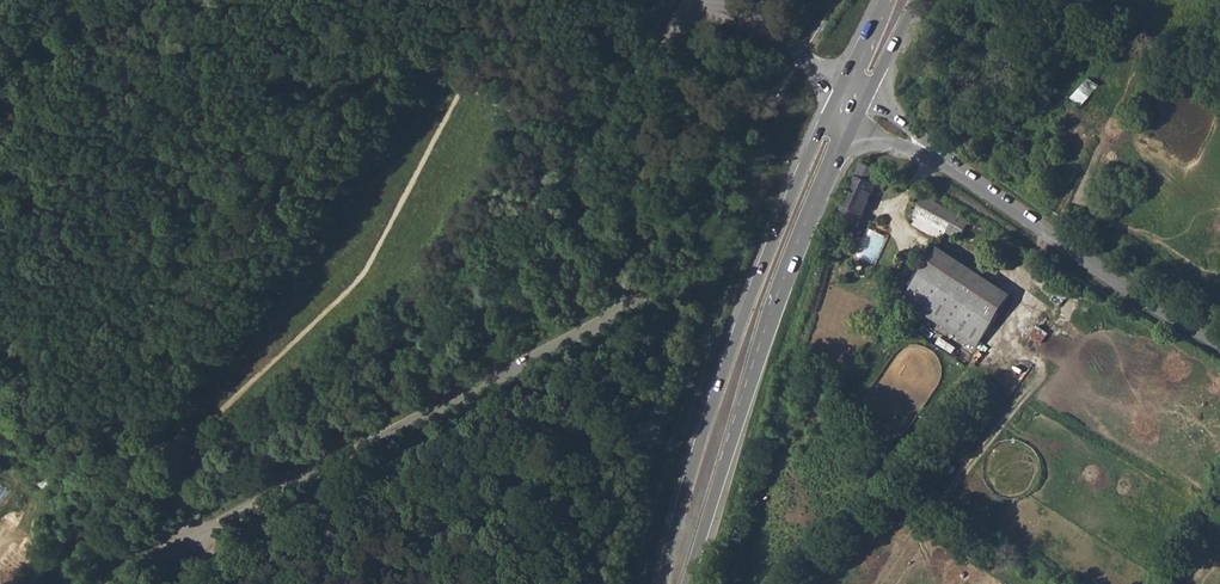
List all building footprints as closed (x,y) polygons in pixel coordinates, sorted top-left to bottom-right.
[(1084,106),(1101,86),(1090,77),(1073,97),(1084,106)] [(865,208),(879,176),(859,167),(838,218),(857,227),(865,208)] [(931,226),(946,234),(947,234),(956,217),(924,200),(912,223),(927,231),(931,226)] [(959,241),(969,224),(956,217),(947,234),(946,234),(959,241)] [(835,230),(843,233),(846,223),(846,222),(838,218),(837,219),(835,230)] [(858,258),(876,265),(886,245),(867,236),(858,258)] [(922,279),(992,324),(1009,297),(938,251),(922,279)] [(902,288),(906,291),(913,280),(908,277),(902,288)] [(975,348),(992,324),(922,279),(917,282),(913,280),(906,291),(909,293),(904,302),(933,321),(975,348)] [(1039,325),(1032,335),(1042,342),(1049,332),(1039,325)] [(57,478),(47,470),(40,479),(49,487),(57,478)] [(77,502),(87,510),(92,503),(83,495),(77,502)]
